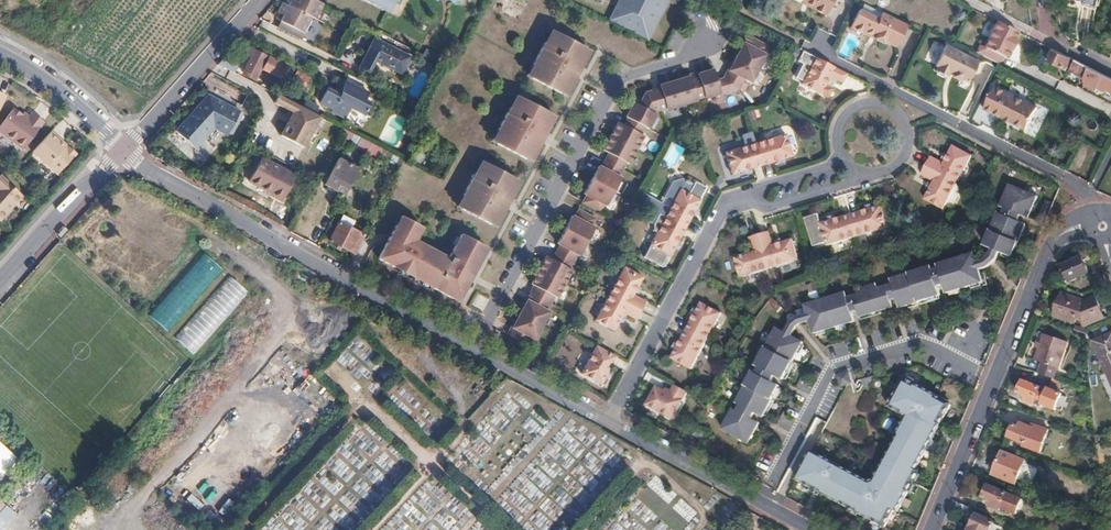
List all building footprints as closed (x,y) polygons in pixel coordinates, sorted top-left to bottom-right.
[(317,0),(291,0),(289,5),(312,16),(315,18),(323,3),(317,0)] [(389,11),(395,0),(367,0),(389,11)] [(608,19),(648,39),(668,0),(618,0),(608,19)] [(810,3),(809,6),(824,14),(831,0),(803,0),(810,3)] [(289,5),(282,2),(277,12),(280,13),(284,15),(284,17),(282,20),(304,31),(312,16),(289,5)] [(861,2),(858,9),(878,19),(881,12),(861,2)] [(878,19),(858,9),(848,27),(863,35),(865,33),(873,37),(872,39),(882,45),(883,42),(894,48),(906,25),(881,12),(878,19)] [(982,55),(1000,64),(1004,56),(1006,57),(1010,50),(1012,50),(1017,40),(1015,39),(1019,31),(997,20),(984,46),(986,47),(982,55)] [(545,42),(541,40),(530,62),(534,64),(529,75),(558,90),(564,79),(569,82),(580,60),(575,58),(582,45),(552,30),(545,42)] [(587,196),(583,203),(601,212),(605,205),(607,207),(620,178),(617,176),(625,162),(628,164),(642,136),(640,134),(644,127),(647,129),(654,114),(652,113),(652,112),(664,108),(665,109),(694,98),(694,97),(702,95),(702,96),(718,92),(718,93),(737,88),(743,78),(750,82),(765,54),(762,52),(766,45),(749,36),(745,43),(742,42),(723,76),(714,79),(711,67),(695,72),(696,74),(688,76),(687,74),(658,84),(658,87),(644,91),(637,104),(632,101),(624,115),(626,118),(622,125),(616,122),(602,150),(607,153),(600,167),(597,166),(585,194),(587,196)] [(402,74),(411,56),(375,37),(365,56),(359,68),(370,73),(376,61),(402,74)] [(934,41),(926,62),(935,65),(943,45),(934,41)] [(955,74),(953,76),(960,80),(961,79),(969,82),(979,62),(946,46),(936,65),(938,66),(936,70),(947,76),(949,74),(950,71),(955,74)] [(1053,48),(1048,58),(1065,66),(1070,56),(1067,55),(1053,48)] [(263,69),(269,58),(253,50),(250,55),(256,58),(248,74),(258,79),(263,69)] [(802,82),(800,85),(819,94),(827,98),(831,89),(827,86),(824,85),(828,76),(831,77),(841,82),(846,73),(815,56),(802,50),(796,61),(801,64),(795,78),(802,82)] [(239,66),(224,58),(219,64),(236,73),(239,66)] [(294,70),(269,58),(263,69),(288,81),(294,70)] [(1075,59),(1071,69),(1085,76),(1085,85),(1097,90),(1098,87),(1106,90),(1108,88),(1110,89),(1110,77),(1075,59)] [(311,90),(315,82),(298,73),(294,81),(311,90)] [(372,85),(351,74),(343,90),(340,95),(335,93),(328,89),(321,103),(334,109),(332,112),(344,118),(349,108),(361,113),(364,106),(367,108),(370,104),(364,101),(372,85)] [(1036,109),(995,88),(984,110),(1025,131),(1036,109)] [(290,100),(279,94),(275,103),(286,108),(290,100)] [(184,146),(186,144),(195,134),(193,133),(203,122),(215,134),(231,116),(207,95),(197,106),(200,109),(194,116),(191,113),(171,135),(184,146)] [(511,108),(507,106),(496,128),(500,130),(495,141),(524,156),(530,145),(535,148),(546,126),(542,124),(548,111),(518,95),(511,108)] [(303,107),(315,113),(318,107),(305,101),(303,107)] [(306,144),(320,116),(315,113),(303,107),(298,104),(293,113),(298,115),(288,134),(306,144)] [(0,126),(0,127),(25,146),(47,119),(35,110),(31,115),(25,110),(24,111),(16,105),(0,126)] [(197,106),(191,113),(194,116),(200,109),(197,106)] [(304,148),(306,144),(288,134),(298,115),(293,113),(281,136),(304,148)] [(231,116),(215,134),(218,136),(234,118),(231,116)] [(366,154),(372,142),(352,132),(343,127),(339,135),(350,140),(351,139),(358,142),(355,148),(366,154)] [(69,145),(67,147),(62,143),(64,141),(52,130),(33,150),(58,172),(77,152),(69,145)] [(784,132),(753,142),(760,164),(778,158),(784,157),(791,154),(784,132)] [(383,148),(372,142),(366,154),(365,157),(375,162),(379,154),(383,148)] [(760,164),(753,142),(724,151),(731,173),(736,171),(742,170),(760,164)] [(663,161),(673,167),(684,149),(674,143),(663,161)] [(926,167),(957,183),(972,156),(953,146),(948,156),(945,160),(943,163),(931,157),(926,167)] [(396,154),(383,148),(379,154),(401,165),(405,159),(396,154)] [(198,154),(192,149),(190,152),(196,157),(198,154)] [(269,192),(282,199),(294,177),(285,172),(287,168),(277,163),(275,166),(261,158),(248,181),(269,192)] [(359,168),(356,167),(346,161),(342,167),(335,163),(326,180),(337,186),(340,180),(350,185),(356,174),(359,168)] [(478,174),(473,172),(462,193),(467,196),(461,206),(491,221),(496,211),(502,214),(512,192),(508,190),(515,177),(484,161),(478,174)] [(943,210),(957,183),(926,167),(921,175),(933,182),(932,185),(929,190),(924,200),(943,210)] [(23,193),(0,173),(0,219),(23,193)] [(645,195),(640,204),(651,210),(663,217),(684,228),(694,211),(697,205),(700,200),(698,200),(705,187),(695,182),(693,185),(689,183),(690,182),(685,179),(685,181),(681,179),(672,181),(660,203),(645,195)] [(337,186),(348,191),(350,185),(340,180),(337,186)] [(984,245),(993,249),(1000,252),(1012,256),(1026,225),(1018,221),(1021,214),(1029,218),(1038,197),(1010,185),(1001,206),(1005,208),(1003,214),(999,212),(984,245)] [(280,203),(282,199),(269,192),(267,196),(280,203)] [(868,208),(850,214),(856,236),(888,227),(881,205),(875,206),(868,208)] [(515,330),(511,337),(529,346),(533,339),(535,340),(550,312),(548,311),(555,297),(558,299),(573,271),(570,269),(578,255),(581,256),(596,228),(593,227),(597,220),(579,210),(576,217),(573,216),(558,244),(561,245),(553,260),(547,257),(532,285),(538,288),(530,302),(528,300),(513,328),(515,330)] [(684,228),(663,217),(651,210),(646,220),(652,224),(652,231),(655,232),(642,256),(662,267),(669,255),(670,255),(672,251),(675,245),(684,228)] [(856,236),(850,214),(832,219),(826,221),(820,223),(817,213),(803,217),(812,245),(825,242),(827,245),(856,236)] [(401,215),(379,258),(399,269),(409,274),(455,299),(461,289),(465,291),(484,256),(479,253),(484,245),(461,234),(450,257),(417,240),(423,227),(401,215)] [(343,216),(339,223),(351,230),(355,222),(343,216)] [(329,242),(355,255),(365,237),(351,230),(339,223),(329,242)] [(758,236),(768,270),(798,261),(792,241),(781,244),(776,245),(772,246),(768,233),(758,236)] [(740,278),(768,270),(758,236),(748,239),(752,252),(748,253),(743,255),(734,257),(740,278)] [(984,261),(977,263),(980,270),(988,267),(997,259),(1000,252),(993,249),(991,255),(984,261)] [(805,305),(808,314),(809,320),(813,333),(854,321),(851,312),(858,310),(860,317),(893,307),(891,300),(897,298),(900,307),(940,295),(938,285),(944,283),(947,293),(983,282),(980,270),(977,263),(974,254),(939,264),(940,268),(933,270),(932,266),(891,279),(893,284),(878,288),(877,284),(861,289),(862,293),(847,298),(846,293),(805,305)] [(1080,257),(1061,266),(1068,281),(1086,272),(1080,257)] [(624,268),(609,294),(640,310),(645,301),(633,295),(635,292),(637,287),(643,278),(624,268)] [(227,275),(175,339),(196,355),(247,291),(227,275)] [(1093,289),(1089,281),(1078,285),(1081,293),(1093,289)] [(640,310),(609,294),(595,321),(614,331),(619,323),(621,318),(623,314),(635,320),(640,310)] [(1082,301),(1059,294),(1051,315),(1071,321),(1072,318),(1080,320),(1081,326),(1101,318),(1093,297),(1082,301)] [(694,315),(685,331),(706,342),(721,315),(700,304),(697,309),(694,315)] [(789,324),(785,332),(791,335),(795,328),(800,323),(809,320),(808,314),(797,317),(789,324)] [(791,335),(785,332),(777,328),(757,365),(760,367),(757,373),(753,371),(737,402),(740,404),(737,410),(733,409),(723,429),(748,443),(760,423),(752,418),(753,415),(755,412),(762,416),(780,385),(772,380),(773,378),(775,375),(783,379),(803,342),(791,335)] [(706,342),(685,331),(676,349),(673,354),(670,359),(691,370),(706,342)] [(1053,368),(1063,340),(1040,331),(1030,360),(1037,362),(1033,373),(1048,378),(1052,367),(1053,368)] [(1093,343),(1110,387),(1110,335),(1093,343)] [(840,343),(831,348),(836,358),(846,352),(840,343)] [(616,356),(595,345),(580,372),(601,383),(603,379),(606,373),(616,356)] [(1096,374),(1094,356),(1085,356),(1087,375),(1096,374)] [(847,372),(837,375),(840,386),(851,383),(847,372)] [(1047,384),(1050,378),(1048,378),(1033,373),(1031,372),(1027,383),(1038,386),(1046,389),(1047,384)] [(868,388),(874,376),(859,380),(862,382),(862,385),(868,388)] [(916,470),(935,434),(930,431),(934,424),(939,426),(950,405),(936,397),(936,395),(903,378),(888,407),(906,416),(897,433),(899,434),(875,479),(869,482),(812,451),(796,480),(813,489),(817,484),(825,488),(821,494),(863,516),(866,510),(875,515),(872,521),(885,528),(894,511),(897,512),(919,472),(916,470)] [(1057,387),(1059,381),(1054,380),(1050,378),(1047,384),(1057,387)] [(1027,383),(1020,380),(1016,392),(1024,395),(1023,400),(1033,403),(1038,386),(1027,383)] [(686,391),(674,385),(669,394),(655,387),(643,408),(670,422),(686,391)] [(1048,430),(1032,423),(1030,427),(1022,424),(1020,428),(1012,425),(1007,437),(1023,443),(1023,445),(1039,452),(1048,430)] [(930,431),(935,434),(939,426),(934,424),(930,431)] [(695,427),(692,434),(702,440),(706,433),(695,427)] [(0,447),(0,481),(17,462),(0,447)] [(1023,461),(1001,452),(992,474),(1014,483),(1023,461)] [(647,484),(668,504),(676,495),(655,476),(647,484)] [(817,484),(813,489),(817,492),(821,494),(825,488),(817,484)] [(1004,492),(987,485),(982,497),(989,500),(987,505),(997,509),(1004,492)] [(673,507),(688,521),(697,512),(681,498),(673,507)] [(1038,501),(1027,498),(1025,506),(1035,509),(1038,501)] [(13,513),(0,501),(0,527),(13,513)] [(966,516),(969,507),(955,503),(952,511),(966,516)] [(84,521),(93,509),(89,505),(79,517),(84,521)] [(868,519),(872,521),(875,515),(866,510),(863,516),(868,519)] [(992,521),(974,514),(968,529),(988,529),(992,521)]
